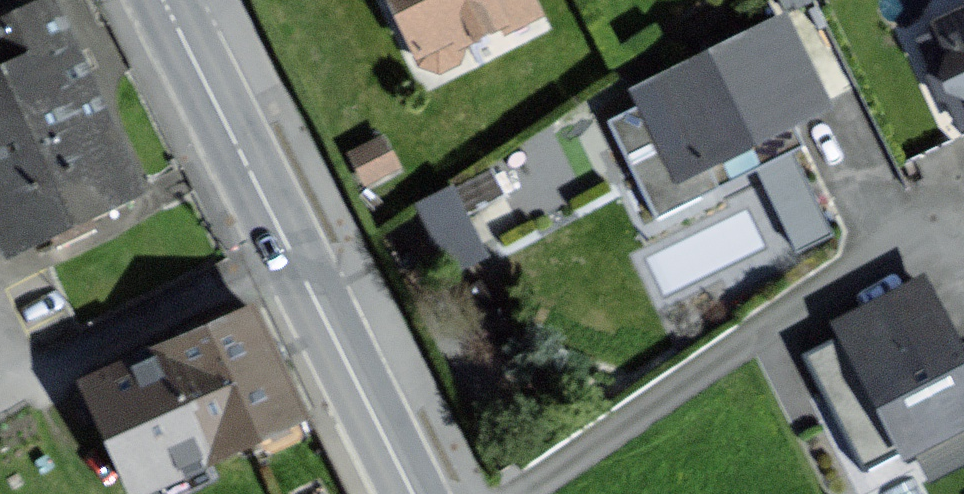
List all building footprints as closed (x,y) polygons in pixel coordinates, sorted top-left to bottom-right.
[(59,0),(50,0),(1,20),(12,45),(0,50),(0,235),(8,255),(73,229),(142,201),(87,67),(59,0)] [(427,91),(465,73),(459,59),(503,38),(507,47),(543,29),(530,0),(384,0),(427,91)] [(923,37),(963,128),(963,12),(937,23),(940,30),(923,37)] [(785,21),(636,91),(676,175),(825,105),(785,21)] [(383,138),(351,154),(365,182),(397,166),(383,138)] [(794,142),(755,157),(788,242),(827,227),(794,142)] [(412,196),(453,264),(486,245),(445,176),(412,196)] [(840,323),(906,454),(963,425),(963,357),(925,280),(840,323)] [(257,314),(173,349),(81,388),(89,405),(126,493),(154,493),(307,430),(257,314)]
